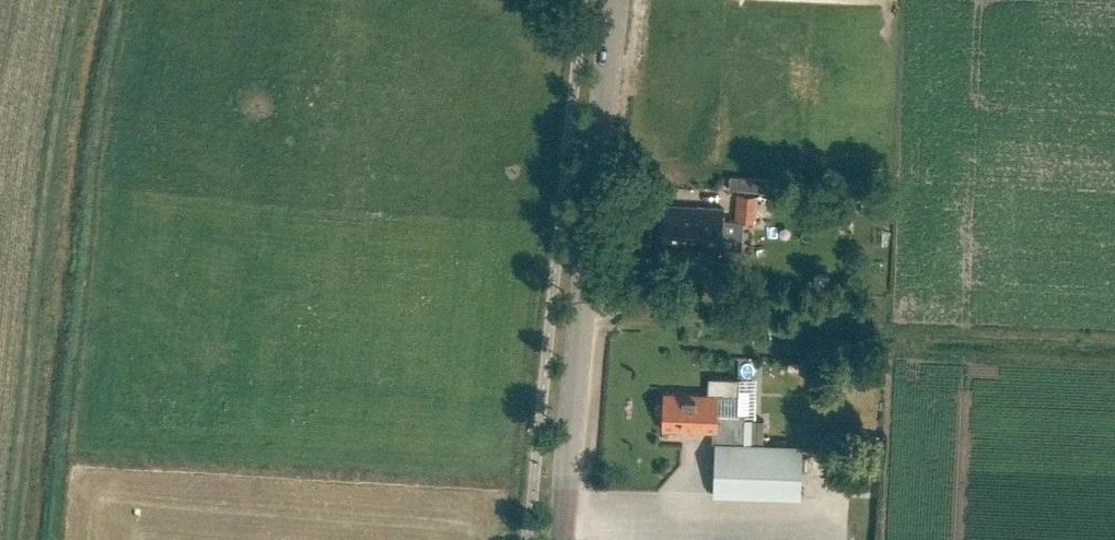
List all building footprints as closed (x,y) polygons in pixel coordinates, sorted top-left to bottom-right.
[(728,185),(751,188),(752,178),(729,175),(728,185)] [(737,193),(735,220),(754,222),(757,195),(737,193)] [(665,208),(663,249),(721,252),(723,210),(665,208)] [(807,446),(764,444),(764,420),(752,419),(751,444),(744,443),(746,415),(719,414),(719,393),(739,394),(739,377),(709,376),(709,390),(664,389),(664,403),(660,403),(657,406),(657,412),(659,415),(663,415),(663,429),(714,430),(713,442),(716,442),(714,492),(805,496),(807,446)]
